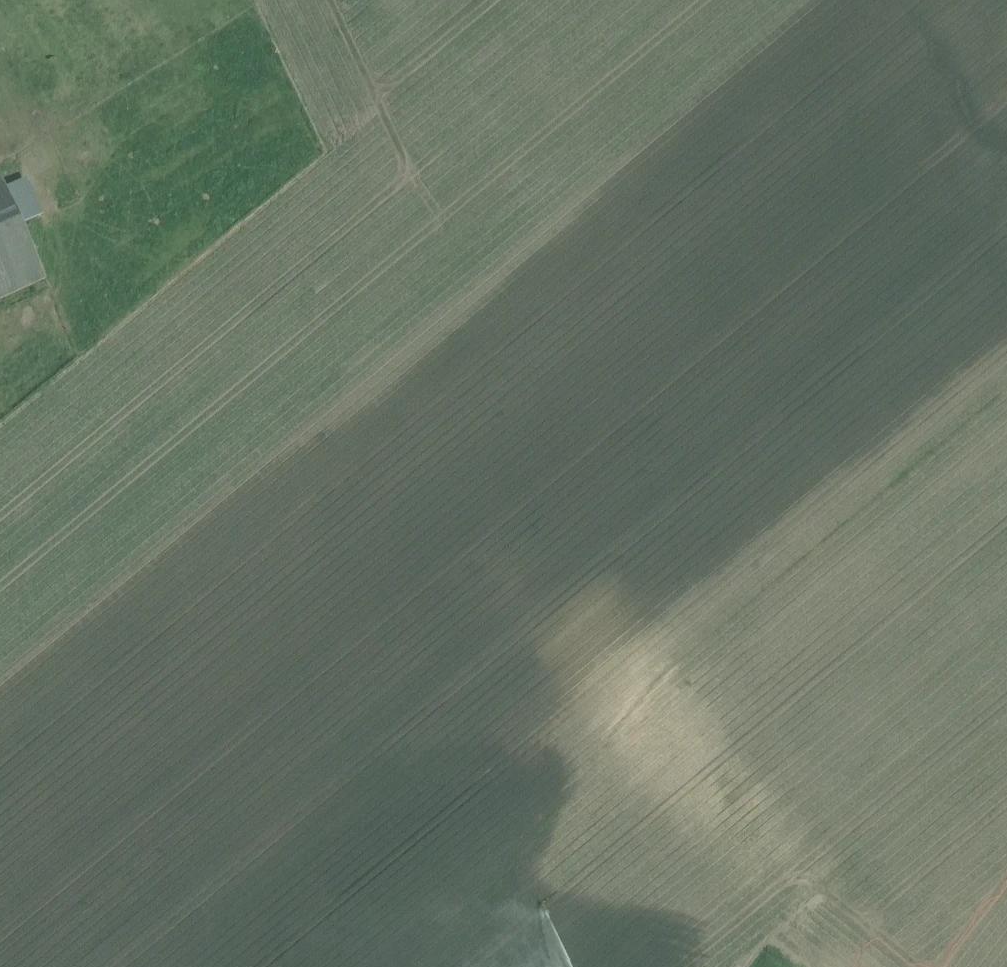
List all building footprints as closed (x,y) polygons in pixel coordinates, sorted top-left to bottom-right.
[(46,278),(2,181),(0,182),(0,299),(46,278)]
